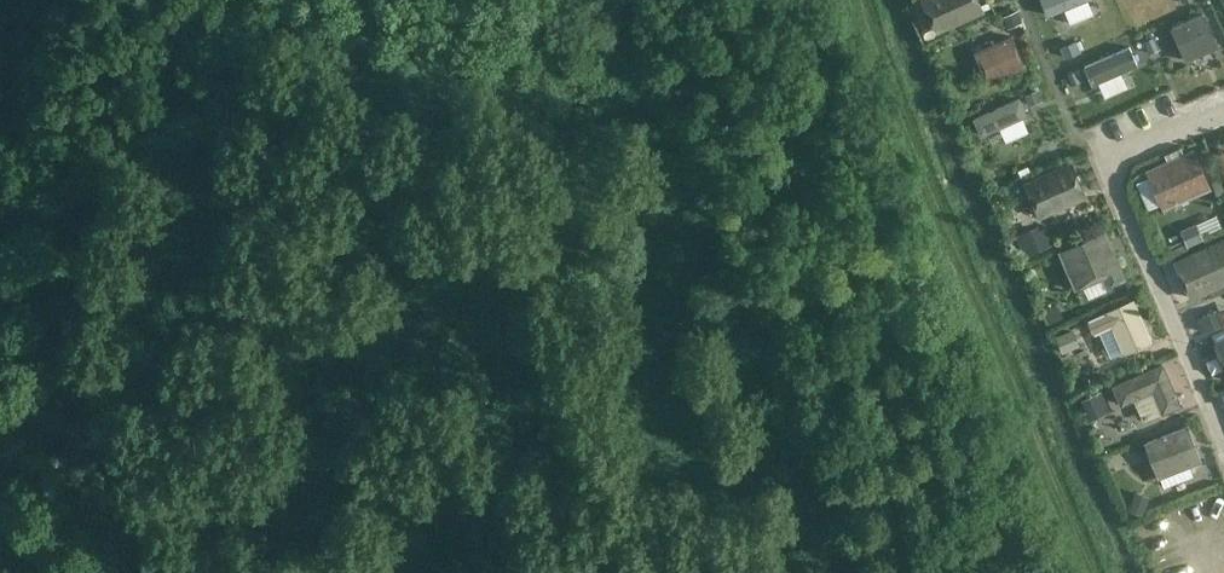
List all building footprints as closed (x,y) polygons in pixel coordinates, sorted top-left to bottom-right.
[(937,32),(986,10),(981,0),(922,0),(937,32)] [(1019,8),(1004,14),(1009,26),(1024,20),(1019,8)] [(1205,13),(1172,28),(1187,60),(1219,46),(1205,13)] [(1013,35),(975,51),(988,83),(1026,67),(1013,35)] [(1145,40),(1151,52),(1163,47),(1157,35),(1145,40)] [(1077,41),(1061,47),(1065,58),(1081,51),(1077,41)] [(1069,74),(1074,85),(1081,82),(1076,71),(1069,74)] [(1041,88),(1027,94),(1031,102),(1045,97),(1041,88)] [(1171,160),(1149,170),(1151,174),(1162,201),(1165,206),(1209,186),(1193,150),(1187,153),(1184,148),(1169,154),(1171,160)] [(1072,162),(1027,181),(1041,214),(1086,194),(1072,162)] [(1041,225),(1021,234),(1029,252),(1050,244),(1041,225)] [(1200,226),(1184,232),(1190,243),(1206,237),(1204,234),(1200,226)] [(1106,231),(1061,251),(1076,286),(1085,283),(1103,275),(1107,284),(1125,276),(1106,231)] [(1177,262),(1193,297),(1223,283),(1223,240),(1177,262)] [(1134,299),(1090,319),(1095,332),(1101,329),(1113,324),(1126,351),(1152,339),(1134,299)] [(1060,305),(1047,310),(1052,321),(1064,316),(1060,305)] [(1219,310),(1200,317),(1205,332),(1223,324),(1219,310)] [(1075,328),(1058,335),(1065,351),(1081,344),(1075,328)] [(1164,363),(1114,385),(1122,403),(1136,397),(1154,389),(1163,411),(1181,403),(1164,363)] [(1216,393),(1221,405),(1223,404),(1223,389),(1216,393)] [(1104,391),(1084,400),(1090,414),(1110,405),(1104,391)] [(1188,425),(1147,441),(1161,475),(1201,459),(1188,425)] [(1134,494),(1129,507),(1146,512),(1150,498),(1134,494)]
